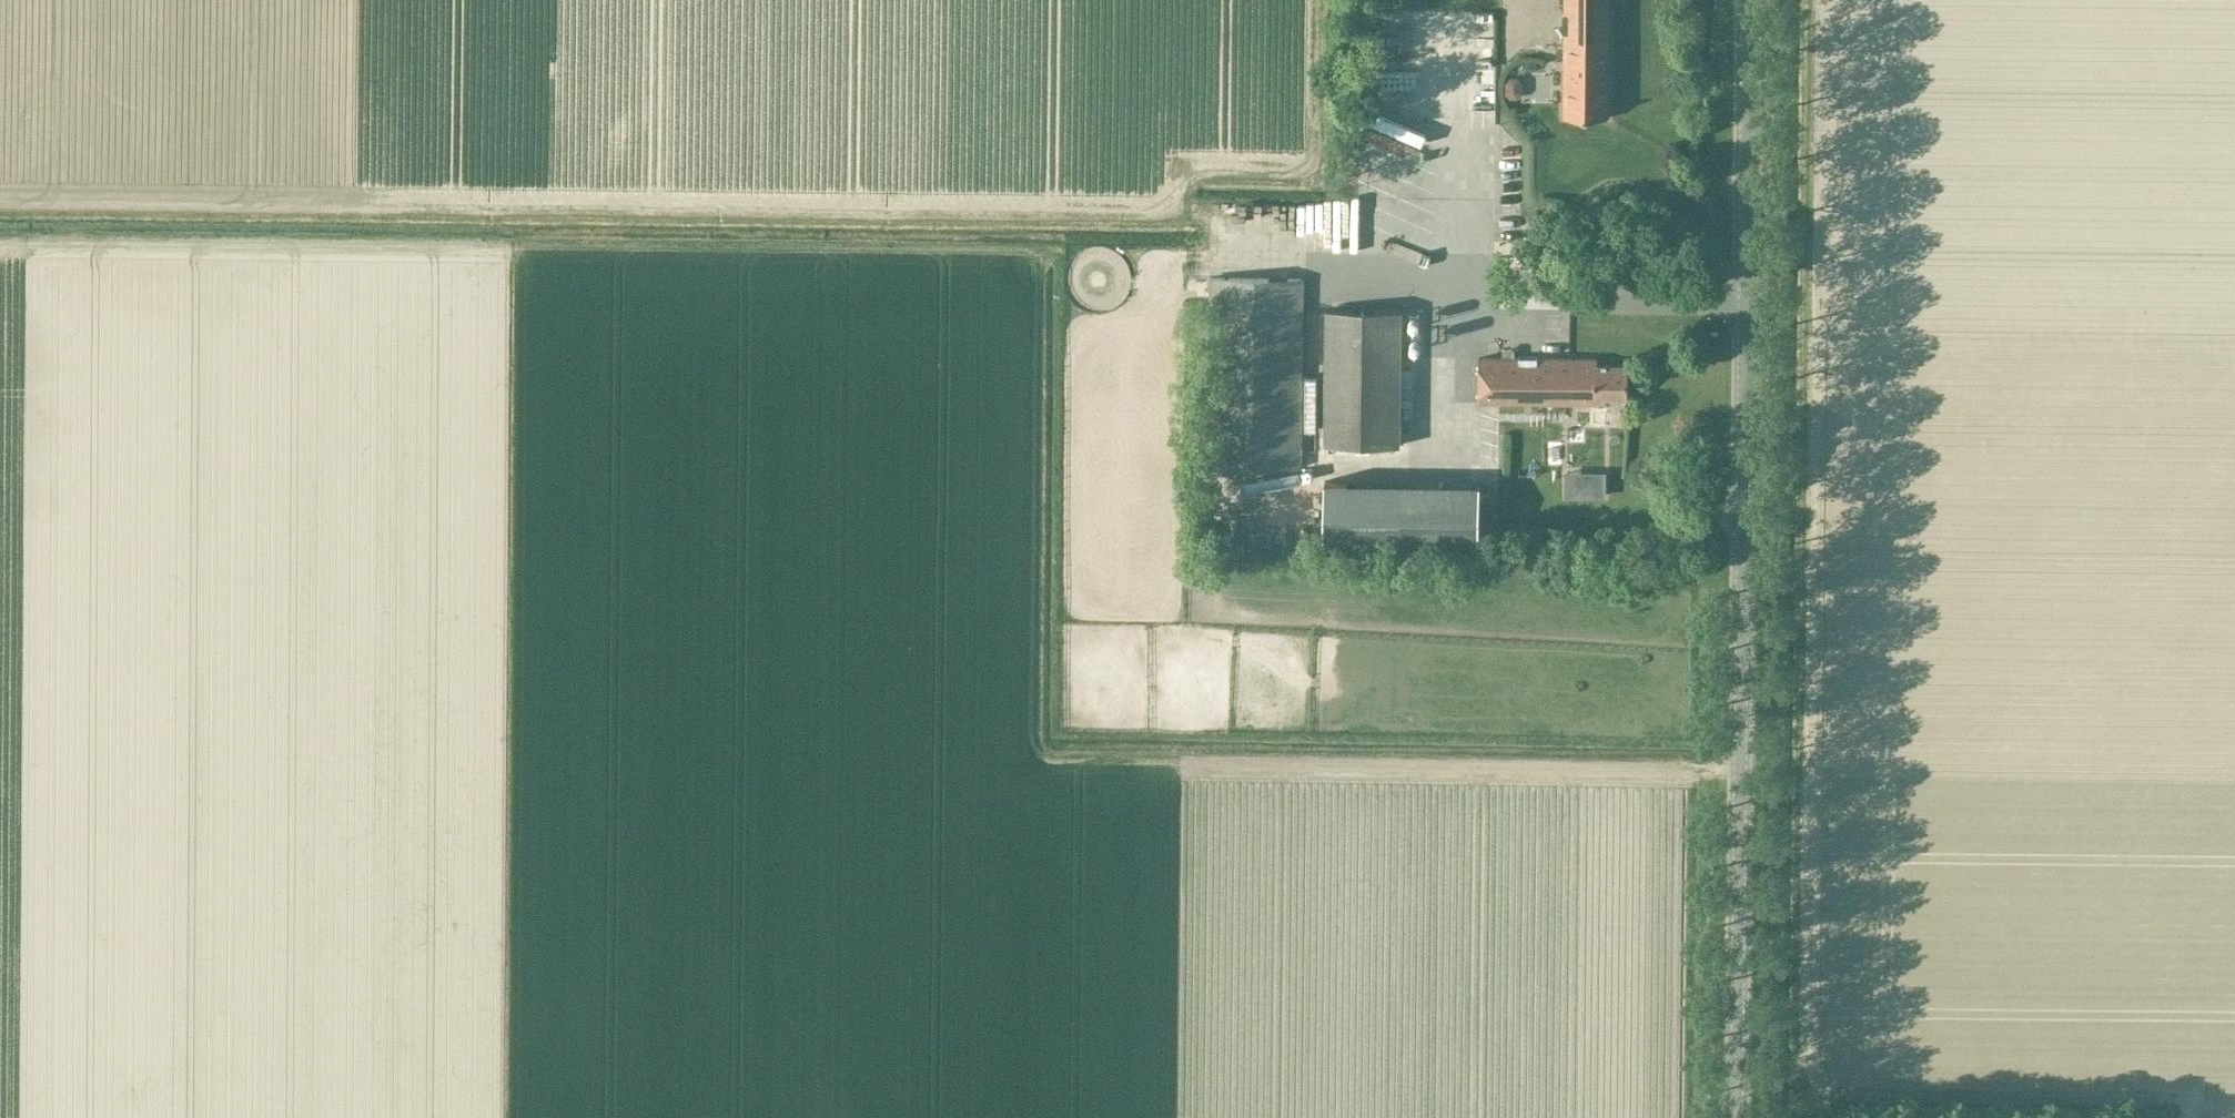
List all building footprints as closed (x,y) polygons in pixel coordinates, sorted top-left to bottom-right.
[(1455,66),(1479,66),(1480,0),(1455,0),(1455,66)] [(1609,0),(1564,0),(1563,118),(1607,118),(1609,0)] [(1427,108),(1428,138),(1440,137),(1440,149),(1457,149),(1457,107),(1427,108)] [(1539,269),(1540,258),(1524,258),(1524,269),(1539,269)] [(1299,468),(1301,279),(1210,278),(1208,467),(1299,468)] [(1400,445),(1402,310),(1325,309),(1323,444),(1400,445)] [(1596,358),(1478,358),(1478,402),(1604,403),(1604,396),(1627,396),(1627,365),(1596,365),(1596,358)] [(1325,482),(1324,549),(1480,550),(1480,483),(1325,482)] [(1230,505),(1216,530),(1242,544),(1256,519),(1230,505)]
